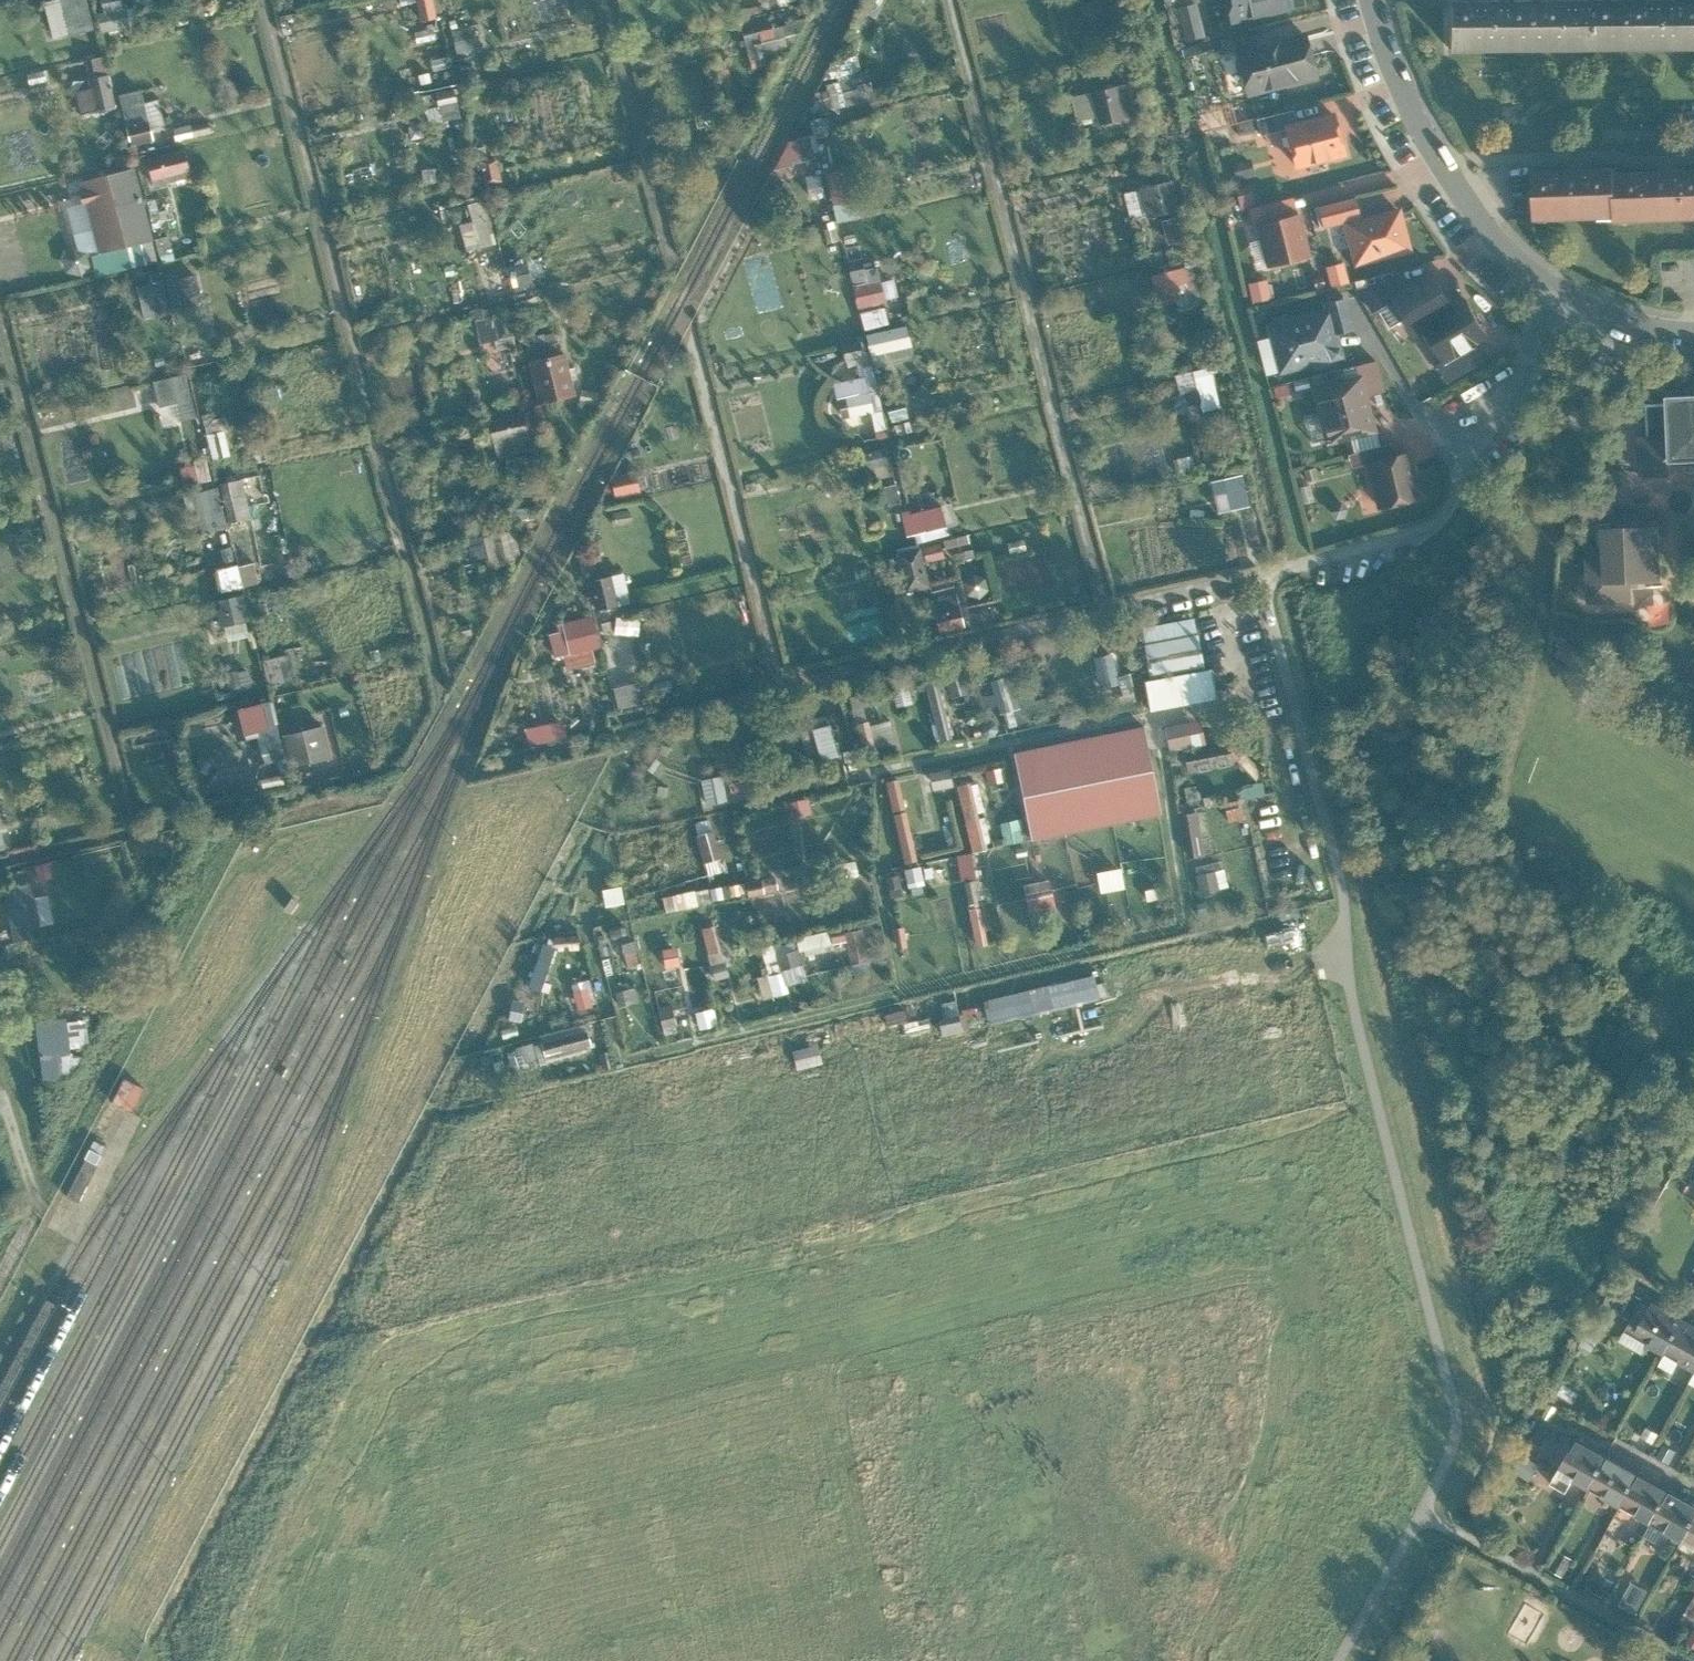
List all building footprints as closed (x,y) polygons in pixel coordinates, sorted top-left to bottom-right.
[(56,37),(97,28),(91,0),(47,0),(56,37)] [(105,27),(129,24),(126,0),(102,0),(105,27)] [(423,20),(440,16),(437,0),(418,0),(423,20)] [(1230,29),(1305,10),(1302,0),(1222,0),(1230,29)] [(1182,4),(1187,37),(1211,34),(1207,1),(1182,4)] [(1629,2),(1629,55),(1693,55),(1693,1),(1629,2)] [(1629,55),(1629,2),(1528,3),(1529,55),(1629,55)] [(1529,55),(1528,3),(1446,4),(1447,56),(1529,55)] [(752,60),(791,56),(788,25),(748,30),(752,60)] [(1245,100),(1316,81),(1303,32),(1232,50),(1245,100)] [(87,58),(94,84),(79,88),(85,114),(121,105),(108,53),(87,58)] [(837,80),(829,82),(836,107),(876,97),(870,74),(865,76),(859,54),(832,61),(837,80)] [(1076,88),(1078,121),(1138,118),(1136,84),(1076,88)] [(163,97),(147,98),(146,89),(125,90),(128,139),(155,138),(154,124),(165,123),(163,97)] [(1293,109),(1254,119),(1259,137),(1285,130),(1284,128),(1297,125),(1293,109)] [(1294,170),(1345,158),(1335,116),(1297,125),(1284,128),(1285,130),(1294,170)] [(787,139),(791,159),(816,154),(812,134),(787,139)] [(193,175),(191,150),(151,153),(153,178),(193,175)] [(1615,168),(1534,171),(1536,226),(1617,223),(1615,173),(1615,168)] [(84,183),(101,253),(154,240),(137,170),(84,183)] [(1615,173),(1617,223),(1617,230),(1693,226),(1693,170),(1615,173)] [(1131,216),(1177,212),(1174,182),(1129,186),(1131,216)] [(853,216),(852,193),(837,194),(838,217),(853,216)] [(1354,199),(1316,208),(1322,230),(1341,225),(1359,220),(1354,199)] [(1249,213),(1253,227),(1297,214),(1293,200),(1249,213)] [(475,219),(464,221),(469,249),(496,244),(489,201),(473,204),(475,219)] [(1341,225),(1352,269),(1411,254),(1400,210),(1359,220),(1341,225)] [(1297,214),(1253,227),(1265,270),(1309,258),(1297,214)] [(173,235),(158,236),(159,252),(174,251),(173,235)] [(497,292),(513,287),(516,301),(544,293),(539,276),(551,273),(545,251),(490,267),(497,292)] [(1347,261),(1331,263),(1334,281),(1349,279),(1347,261)] [(854,267),(862,326),(890,323),(882,264),(854,267)] [(140,282),(150,316),(207,299),(197,265),(140,282)] [(1156,268),(1158,303),(1198,301),(1196,266),(1156,268)] [(1408,295),(1396,276),(1359,298),(1371,317),(1389,307),(1408,295)] [(1435,277),(1408,295),(1389,307),(1411,340),(1424,334),(1458,312),(1435,277)] [(1253,280),(1255,299),(1273,296),(1271,278),(1253,280)] [(1320,305),(1322,312),(1329,310),(1336,335),(1353,330),(1344,300),(1320,305)] [(1458,312),(1424,334),(1444,365),(1446,368),(1476,349),(1490,340),(1467,305),(1458,312)] [(482,339),(500,339),(500,344),(515,344),(516,311),(483,310),(482,339)] [(1264,326),(1277,377),(1342,360),(1336,335),(1329,310),(1322,312),(1264,326)] [(910,321),(869,332),(875,355),(916,344),(910,321)] [(849,361),(870,358),(867,338),(846,341),(849,361)] [(1486,364),(1476,349),(1446,368),(1444,365),(1437,369),(1448,385),(1486,364)] [(572,351),(534,357),(541,401),(578,396),(572,351)] [(1353,369),(1355,379),(1361,378),(1366,398),(1384,393),(1375,362),(1353,369)] [(1217,366),(1182,369),(1185,411),(1221,408),(1217,366)] [(166,423),(200,416),(190,371),(156,379),(166,423)] [(844,417),(879,409),(871,373),(836,381),(844,417)] [(1355,379),(1309,391),(1323,448),(1376,435),(1366,398),(1361,378),(1355,379)] [(1640,482),(1674,482),(1673,467),(1693,466),(1693,394),(1670,395),(1670,407),(1648,407),(1648,438),(1639,438),(1640,482)] [(493,414),(498,455),(534,450),(528,409),(493,414)] [(232,454),(227,414),(209,416),(214,456),(232,454)] [(868,452),(871,465),(893,460),(890,447),(868,452)] [(1410,453),(1363,465),(1375,513),(1422,501),(1410,453)] [(640,470),(616,473),(619,496),(643,492),(640,470)] [(1222,512),(1254,503),(1246,471),(1214,480),(1222,512)] [(231,523),(257,516),(246,476),(220,483),(231,523)] [(194,492),(206,533),(230,526),(218,485),(194,492)] [(913,541),(953,533),(947,502),(907,510),(913,541)] [(1657,577),(1654,507),(1635,508),(1635,503),(1622,503),(1622,509),(1614,509),(1614,527),(1606,528),(1606,545),(1590,546),(1591,599),(1630,596),(1629,578),(1657,577)] [(927,543),(903,545),(906,588),(930,586),(927,543)] [(221,588),(244,586),(241,564),(219,567),(221,588)] [(592,579),(601,609),(634,600),(625,569),(592,579)] [(971,572),(969,591),(988,593),(991,575),(971,572)] [(269,611),(286,608),(283,589),(266,592),(269,611)] [(219,598),(228,640),(255,634),(245,592),(219,598)] [(965,612),(941,618),(944,629),(967,623),(965,612)] [(1199,616),(1144,624),(1152,678),(1148,678),(1152,707),(1220,698),(1216,665),(1206,667),(1199,616)] [(551,625),(557,655),(567,653),(570,668),(599,662),(589,617),(551,625)] [(1060,653),(1068,680),(1112,665),(1104,639),(1060,653)] [(294,651),(265,657),(272,684),(300,677),(294,651)] [(1008,725),(1041,715),(1026,669),(994,679),(1008,725)] [(949,675),(956,695),(972,689),(966,670),(949,675)] [(942,739),(957,735),(944,675),(928,678),(942,739)] [(616,685),(622,706),(646,700),(641,679),(616,685)] [(279,724),(272,699),(241,707),(248,733),(279,724)] [(893,715),(860,723),(867,749),(899,741),(893,715)] [(1174,750),(1209,742),(1203,716),(1168,724),(1174,750)] [(529,725),(532,743),(570,736),(567,719),(529,725)] [(835,720),(803,729),(812,762),(845,752),(835,720)] [(288,731),(293,765),(331,759),(326,725),(288,731)] [(1143,725),(1019,752),(1038,838),(1162,811),(1143,725)] [(1232,749),(1190,760),(1193,772),(1235,762),(1232,749)] [(704,778),(710,805),(732,800),(725,773),(704,778)] [(906,861),(919,859),(905,776),(892,779),(906,861)] [(979,779),(959,784),(974,849),(994,845),(979,779)] [(1205,811),(1190,811),(1190,853),(1205,853),(1205,811)] [(1003,820),(1007,841),(1027,838),(1023,816),(1003,820)] [(698,822),(710,873),(727,869),(714,818),(698,822)] [(961,856),(965,876),(977,874),(973,853),(961,856)] [(1202,891),(1221,890),(1219,862),(1200,863),(1202,891)] [(1031,908),(1058,905),(1055,877),(1028,880),(1031,908)] [(7,887),(16,942),(47,937),(45,927),(58,924),(53,892),(37,895),(35,882),(7,887)] [(609,903),(627,900),(624,884),(607,888),(609,903)] [(700,890),(668,893),(669,907),(701,904),(700,890)] [(289,905),(294,910),(302,900),(297,896),(289,905)] [(974,909),(979,944),(990,943),(985,907),(974,909)] [(712,951),(723,948),(716,923),(705,926),(712,951)] [(851,947),(854,963),(873,960),(868,924),(802,934),(805,954),(851,947)] [(792,983),(812,977),(799,936),(764,947),(772,971),(759,975),(766,998),(794,990),(792,983)] [(535,988),(550,990),(558,943),(542,941),(535,988)] [(704,981),(696,951),(658,962),(666,991),(704,981)] [(1093,977),(984,1004),(990,1027),(1099,1000),(1093,977)] [(717,1006),(699,1011),(704,1027),(722,1022),(717,1006)] [(88,1015),(39,1020),(44,1077),(79,1073),(76,1046),(91,1044),(88,1015)] [(591,1027),(519,1039),(523,1060),(553,1054),(554,1057),(595,1050),(591,1027)] [(99,1136),(70,1193),(81,1198),(109,1142),(99,1136)] [(1654,1301),(1634,1335),(1664,1352),(1685,1317),(1654,1301)] [(1685,1317),(1664,1352),(1693,1369),(1693,1323),(1685,1317)] [(1577,1438),(1557,1473),(1588,1490),(1608,1456),(1577,1438)] [(1640,1474),(1608,1456),(1588,1490),(1621,1507),(1640,1474)] [(1640,1474),(1621,1507),(1652,1524),(1671,1491),(1640,1474)] [(1671,1491),(1652,1524),(1683,1542),(1693,1523),(1693,1503),(1671,1491)] [(1683,1542),(1693,1548),(1693,1523),(1683,1542)] [(1624,1603),(1641,1610),(1652,1586),(1634,1578),(1624,1603)]
